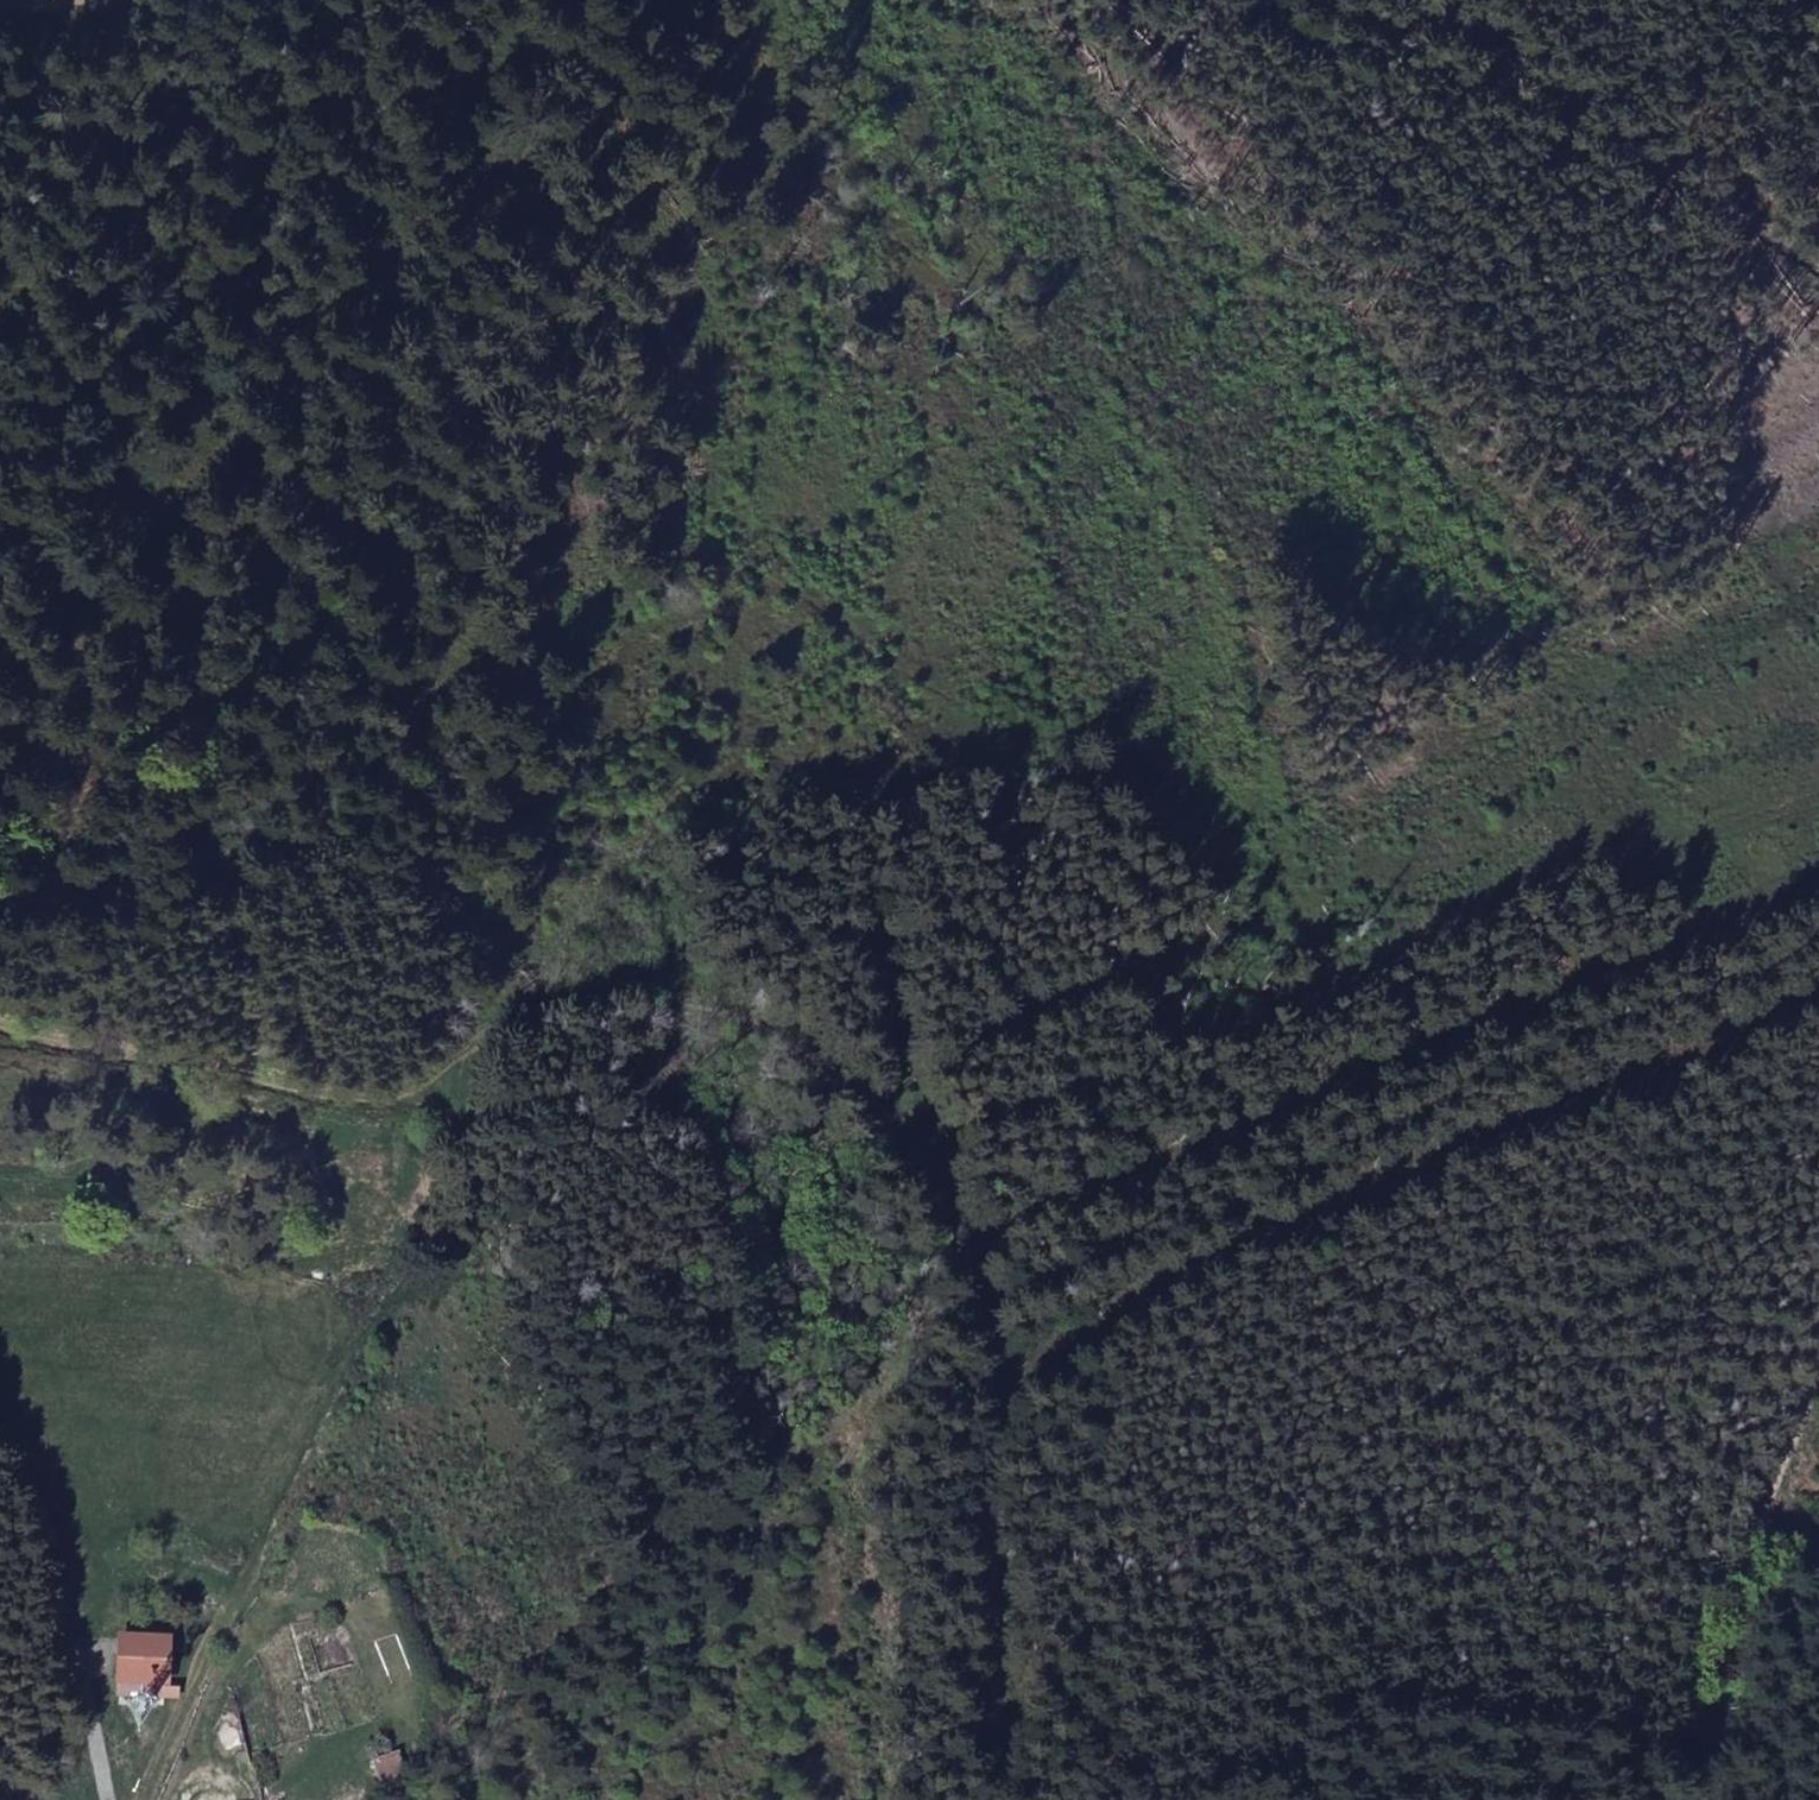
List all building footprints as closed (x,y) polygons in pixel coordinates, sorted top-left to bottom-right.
[(183,1637),(127,1632),(122,1679),(173,1687),(177,1671),(190,1672),(191,1646),(182,1645),(183,1637)] [(150,1705),(136,1708),(138,1722),(151,1719),(150,1705)] [(253,1783),(213,1783),(213,1799),(253,1799),(253,1783)]
